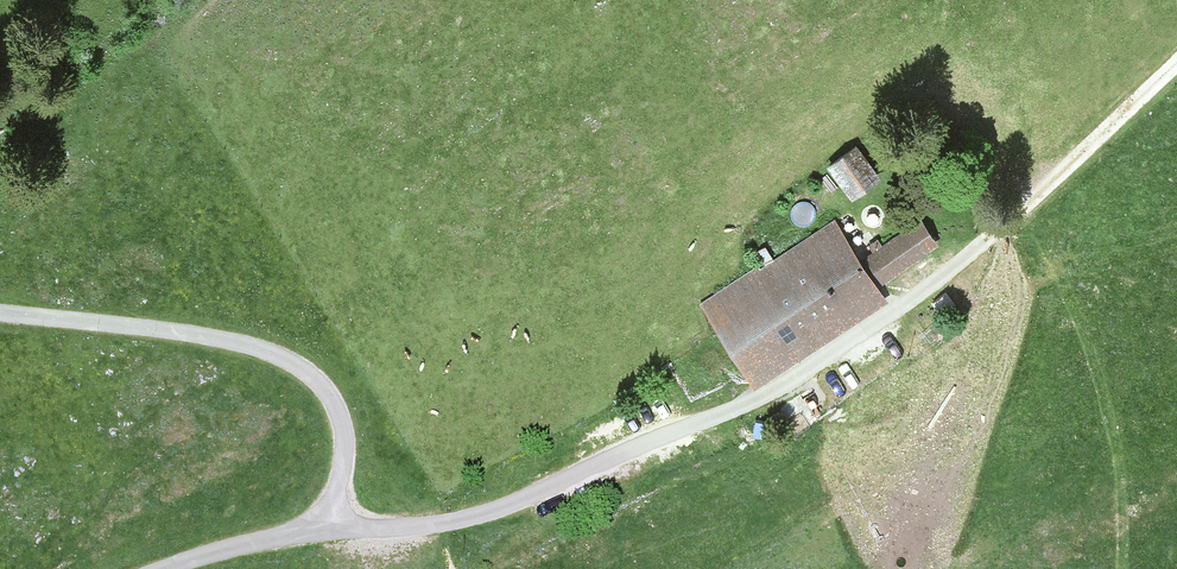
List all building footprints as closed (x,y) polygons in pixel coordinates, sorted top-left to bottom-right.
[(856,143),(826,164),(851,200),(882,177),(856,143)] [(921,218),(866,258),(883,284),(939,242),(921,218)] [(835,219),(700,303),(754,389),(888,301),(835,219)]
